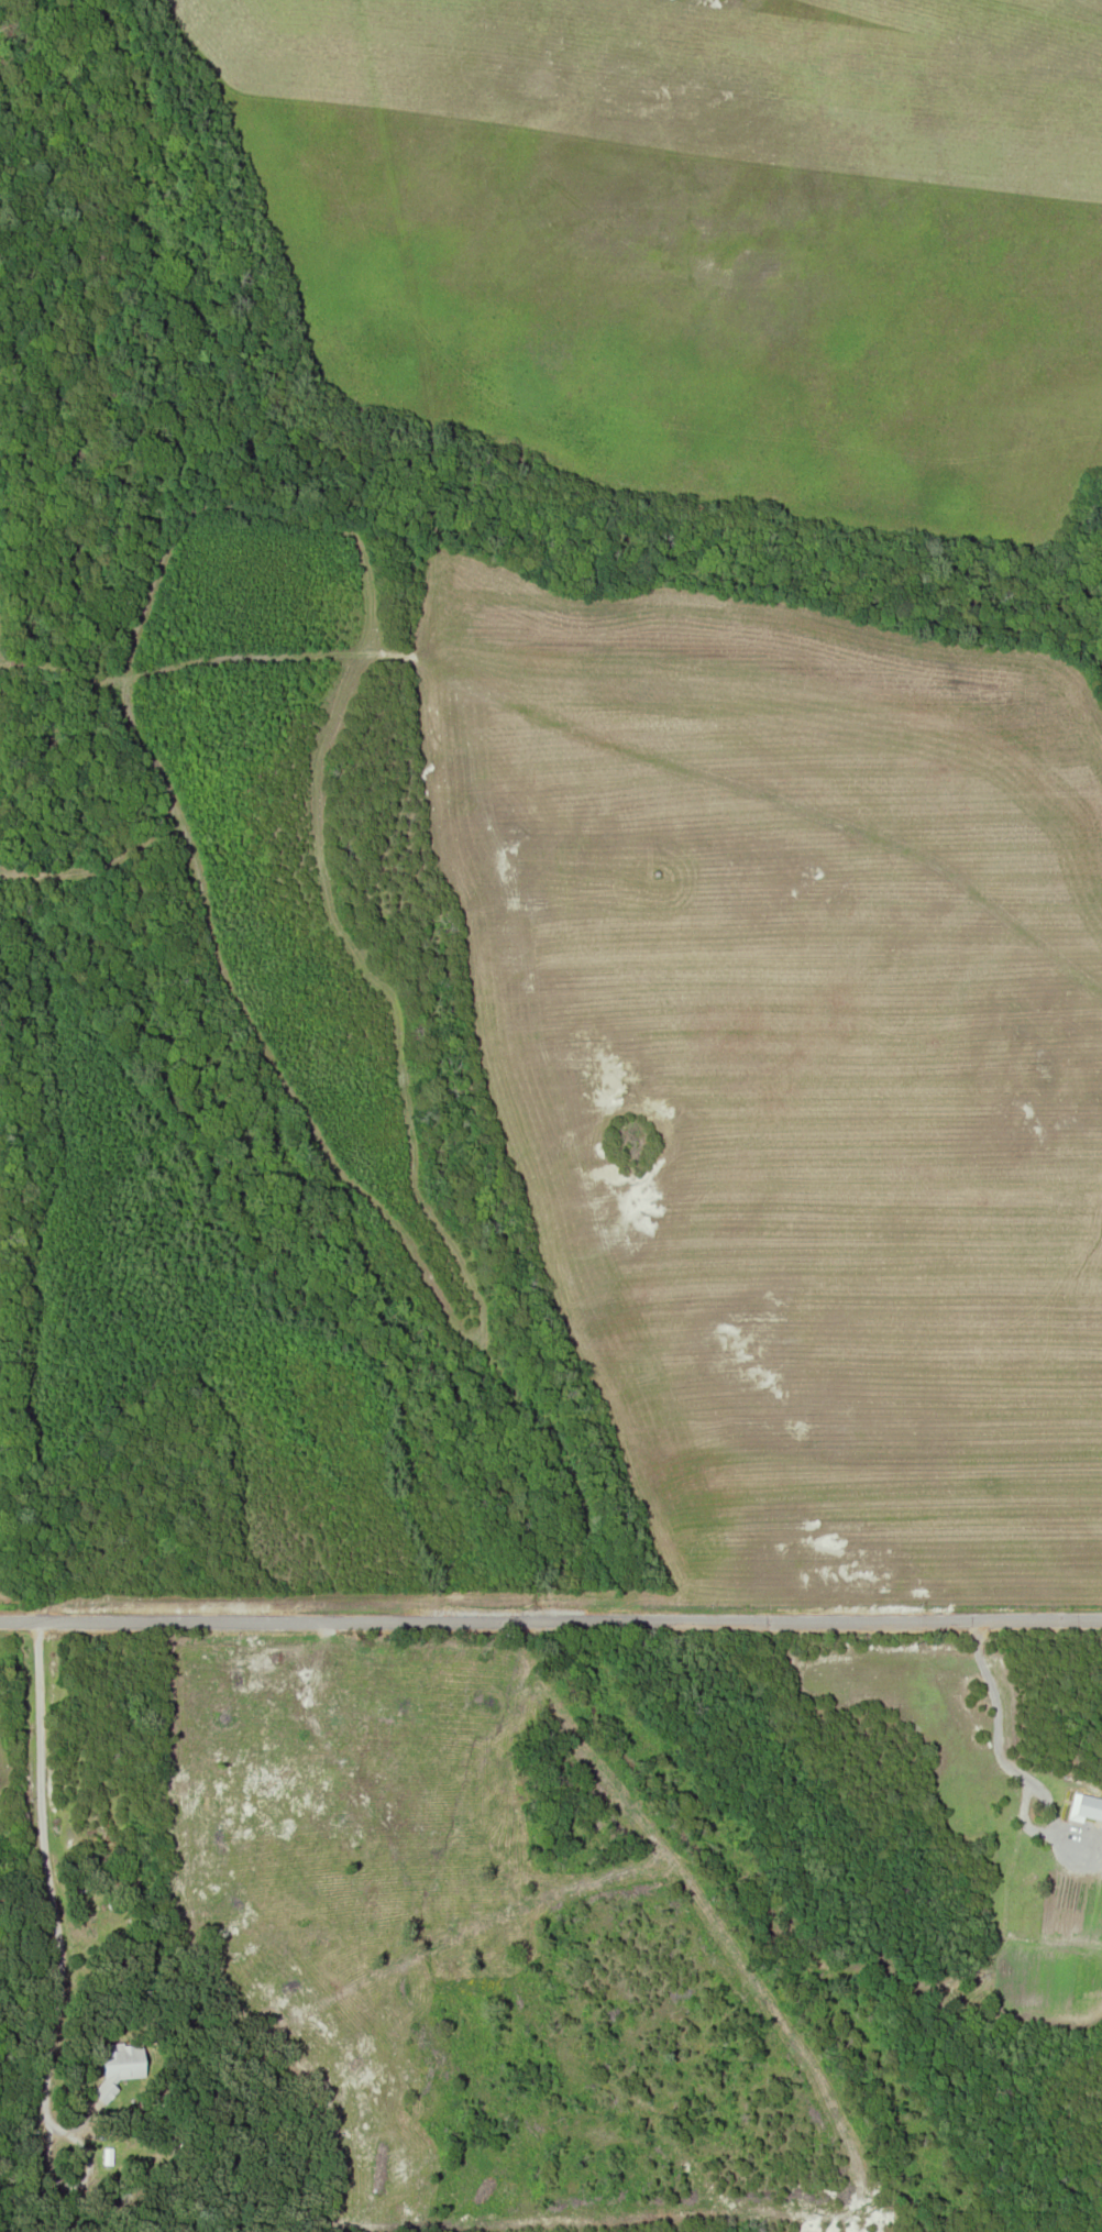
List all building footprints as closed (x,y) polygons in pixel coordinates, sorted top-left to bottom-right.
[(142,2077),(140,2043),(94,2045),(97,2099),(112,2098),(111,2079),(142,2077)]
